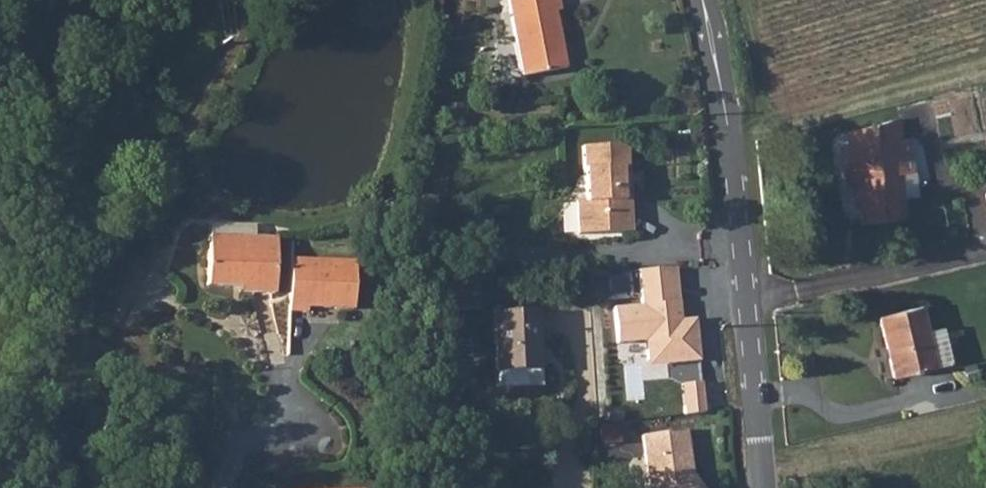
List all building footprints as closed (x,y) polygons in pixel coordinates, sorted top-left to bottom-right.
[(525,73),(569,67),(559,10),(565,9),(564,0),(513,0),(525,73)] [(844,176),(854,175),(860,174),(863,218),(903,214),(899,171),(896,136),(902,135),(900,113),(848,127),(849,140),(841,141),(844,176)] [(902,135),(896,136),(899,171),(914,169),(911,134),(902,135)] [(570,208),(573,238),(628,234),(625,192),(616,188),(615,170),(623,170),(621,146),(578,150),(582,207),(570,208)] [(625,192),(623,170),(615,170),(616,188),(625,192)] [(211,247),(256,251),(257,243),(258,231),(213,227),(211,247)] [(252,295),(275,297),(280,245),(257,243),(256,251),(211,247),(208,286),(253,291),(252,295)] [(350,260),(288,258),(286,312),(304,312),(304,304),(348,306),(350,260)] [(676,268),(638,271),(641,304),(615,306),(618,344),(648,342),(650,364),(700,361),(697,318),(680,319),(676,268)] [(949,363),(941,325),(924,329),(918,306),(878,315),(891,376),(949,363)] [(544,312),(498,316),(503,373),(548,370),(549,370),(544,312)] [(548,370),(503,373),(504,390),(550,386),(548,370)] [(705,382),(681,384),(684,417),(707,415),(705,382)] [(646,430),(654,486),(656,487),(711,487),(694,467),(692,467),(691,460),(694,459),(689,424),(646,430)] [(617,425),(598,426),(599,446),(618,445),(617,425)]
